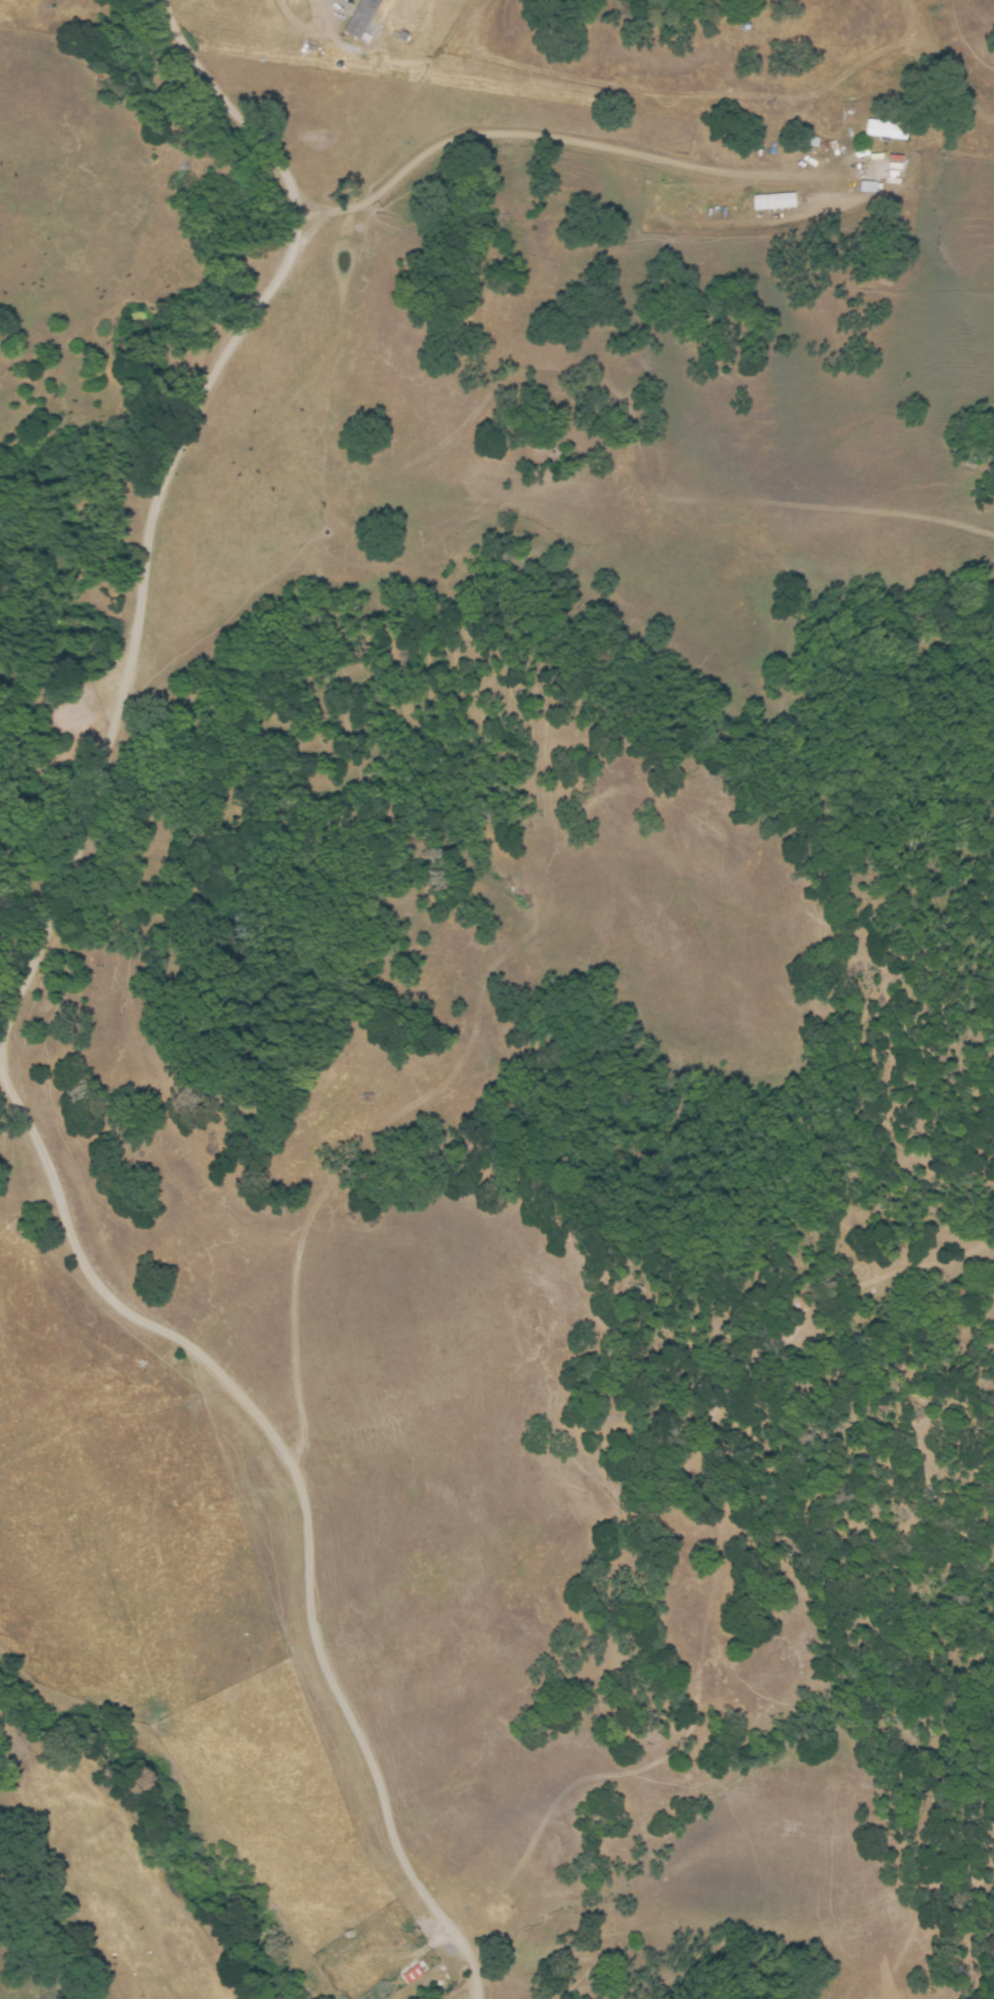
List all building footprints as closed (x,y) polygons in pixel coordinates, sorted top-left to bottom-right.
[(357,40),(374,0),(353,0),(339,32),(357,40)] [(903,138),(904,123),(862,121),(861,136),(903,138)] [(873,193),(873,182),(856,181),(855,192),(873,193)] [(748,209),(791,208),(791,193),(748,194),(748,209)] [(428,1972),(422,1962),(402,1974),(407,1984),(428,1972)]
